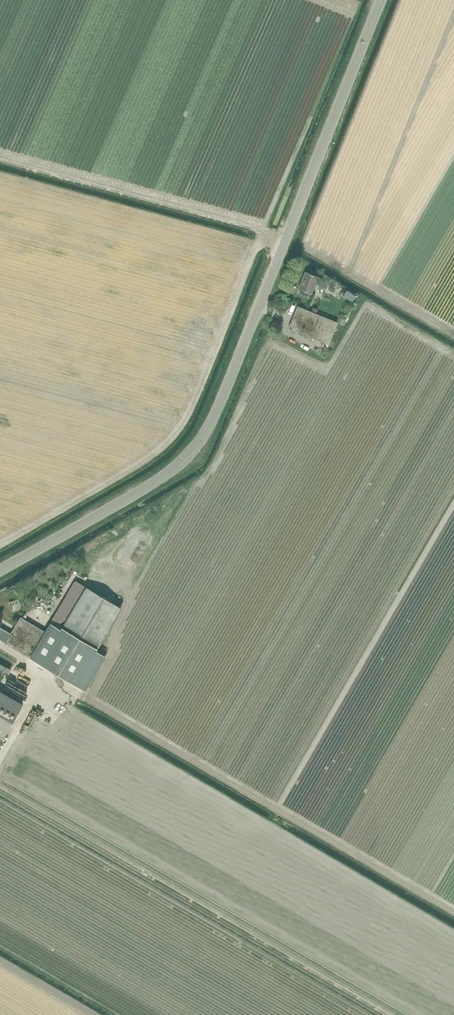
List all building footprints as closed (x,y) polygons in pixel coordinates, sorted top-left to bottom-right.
[(305,271),(298,289),(299,289),(298,291),(299,294),(306,296),(308,295),(309,293),(311,294),(316,282),(320,284),(322,278),(305,271)] [(352,302),(356,294),(347,289),(343,296),(352,302)] [(328,345),(337,323),(316,314),(311,312),(297,306),(288,328),(328,345)] [(106,657),(96,651),(121,608),(75,580),(29,657),(85,691),(106,657)] [(37,644),(44,631),(20,617),(11,633),(0,627),(2,622),(0,620),(0,639),(6,643),(5,643),(29,657),(37,644)] [(23,704),(0,691),(0,745),(23,704)] [(32,733),(38,722),(33,720),(28,730),(32,733)]
